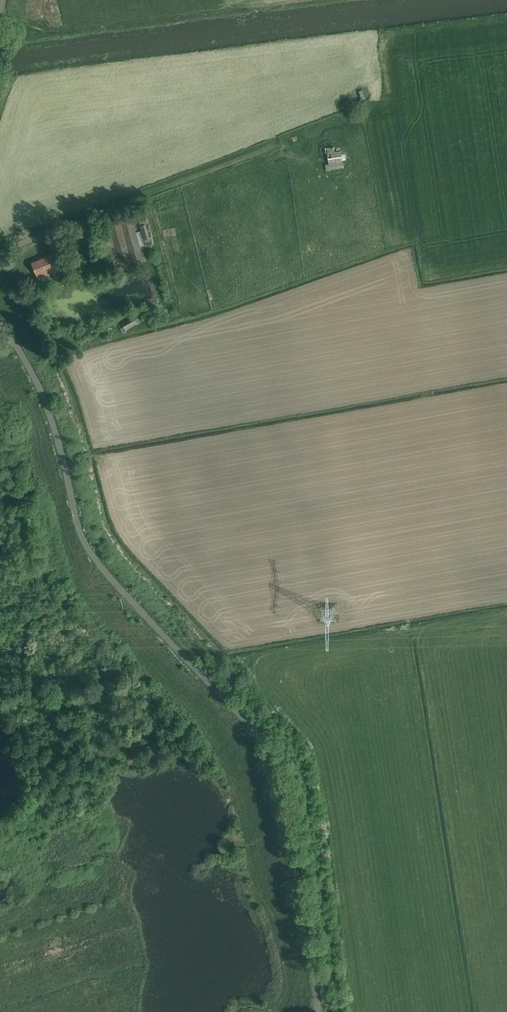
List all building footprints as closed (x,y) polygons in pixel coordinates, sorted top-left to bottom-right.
[(332,146),(325,147),(326,153),(327,153),(329,163),(325,164),(326,170),(330,170),(330,169),(343,167),(343,162),(341,151),(341,150),(335,151),(333,151),(332,146)] [(142,208),(131,212),(133,218),(134,218),(134,219),(144,216),(143,215),(145,215),(142,208)] [(144,260),(131,214),(102,222),(115,268),(144,260)] [(147,224),(146,219),(140,221),(141,225),(140,225),(144,239),(145,239),(145,240),(152,238),(151,236),(150,237),(146,224),(147,224)] [(59,269),(53,254),(33,262),(39,277),(59,269)] [(123,325),(120,327),(123,333),(127,330),(126,329),(136,323),(137,324),(141,322),(138,317),(134,319),(133,317),(123,324),(123,325)]
